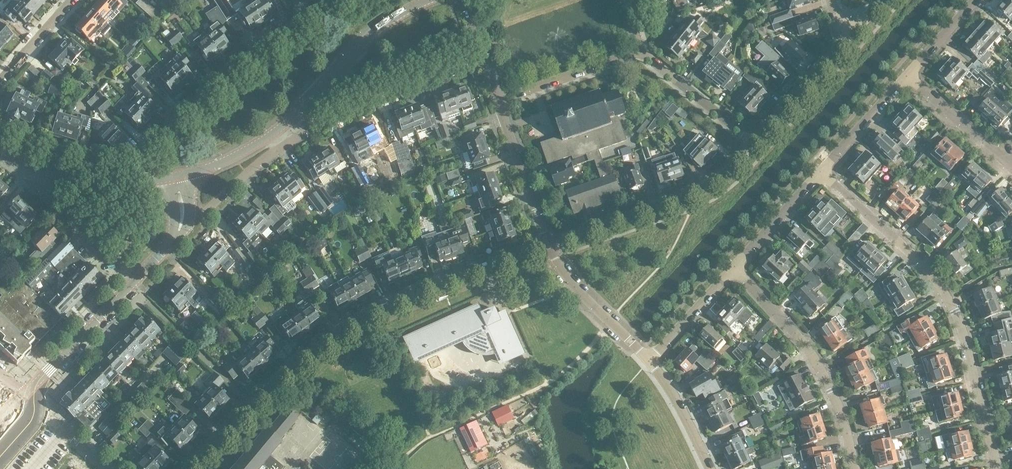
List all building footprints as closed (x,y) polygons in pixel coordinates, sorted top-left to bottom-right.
[(32,0),(17,0),(16,1),(33,15),(40,7),(32,0)] [(99,2),(115,16),(118,13),(116,11),(121,6),(115,0),(101,0),(99,2)] [(136,4),(157,24),(163,18),(143,0),(139,0),(136,4)] [(165,10),(169,13),(172,10),(168,6),(171,3),(167,0),(163,0),(159,5),(165,10)] [(231,12),(223,0),(218,0),(215,2),(225,16),(231,12)] [(250,5),(263,23),(274,16),(271,12),(273,11),(267,1),(265,3),(263,0),(258,0),(250,5)] [(791,10),(810,4),(808,0),(787,0),(791,10)] [(1006,0),(998,9),(1011,22),(1011,5),(1006,0)] [(33,15),(16,1),(13,4),(16,6),(12,11),(25,24),(33,15)] [(115,16),(99,2),(92,11),(105,23),(110,18),(112,20),(115,16)] [(250,5),(244,9),(242,7),(235,11),(247,29),(249,27),(252,30),(263,23),(250,5)] [(105,23),(92,11),(84,19),(100,33),(103,30),(101,28),(105,23)] [(213,27),(203,35),(219,54),(220,55),(226,50),(225,49),(228,46),(228,45),(230,44),(225,38),(223,39),(220,36),(225,32),(220,26),(224,22),(215,11),(207,17),(213,27)] [(773,25),(784,21),(782,15),(770,19),(773,25)] [(689,19),(682,28),(696,40),(705,29),(702,27),(706,22),(699,17),(694,23),(689,19)] [(801,36),(819,30),(814,17),(795,24),(796,28),(798,28),(801,36)] [(100,33),(84,19),(76,28),(90,40),(95,35),(97,37),(100,33)] [(791,19),(784,21),(773,25),(775,31),(793,25),(791,19)] [(988,20),(980,29),(995,42),(1003,33),(988,20)] [(4,45),(12,36),(0,25),(0,41),(4,45)] [(682,28),(674,38),(692,52),(695,48),(692,46),(696,40),(682,28)] [(995,42),(980,29),(972,38),(987,51),(995,42)] [(178,43),(183,39),(176,30),(170,35),(178,43)] [(721,40),(714,48),(709,55),(716,60),(707,72),(710,75),(707,78),(714,83),(726,68),(722,64),(728,57),(722,52),(726,46),(725,46),(732,37),(727,33),(721,40)] [(136,34),(127,43),(129,45),(134,49),(134,48),(142,40),(136,34)] [(707,42),(712,46),(718,38),(713,34),(707,42)] [(178,43),(170,35),(165,39),(173,48),(178,43)] [(203,35),(188,47),(194,54),(199,49),(209,61),(219,54),(203,35)] [(689,56),(692,52),(674,38),(673,40),(671,39),(666,46),(681,59),(686,53),(689,56)] [(718,38),(712,46),(714,48),(721,40),(718,38)] [(987,51),(972,38),(964,47),(979,60),(987,51)] [(60,47),(57,50),(75,66),(78,63),(75,60),(84,51),(72,40),(67,44),(64,41),(63,43),(62,43),(60,45),(60,47)] [(779,45),(775,50),(787,63),(791,59),(799,66),(808,57),(792,42),(784,49),(779,45)] [(784,69),(777,62),(780,58),(764,44),(759,49),(771,60),(763,68),(782,85),(791,75),(788,73),(789,72),(785,69),(784,69)] [(136,50),(134,48),(134,49),(129,45),(123,51),(119,48),(117,50),(128,59),(136,50)] [(743,61),(749,60),(747,48),(740,49),(743,61)] [(75,66),(57,50),(49,59),(62,71),(67,66),(69,68),(72,65),(74,67),(75,66)] [(697,64),(703,56),(699,53),(693,60),(697,64)] [(182,85),(192,77),(183,67),(187,64),(179,55),(166,67),(182,85)] [(114,74),(119,68),(127,59),(124,56),(116,65),(110,60),(105,66),(114,74)] [(954,57),(946,66),(961,80),(969,71),(954,57)] [(146,72),(138,64),(133,69),(141,77),(146,72)] [(32,65),(29,68),(37,75),(40,71),(32,65)] [(726,68),(714,83),(720,89),(723,86),(726,88),(735,77),(740,80),(744,76),(747,71),(743,68),(740,71),(735,66),(731,71),(726,68)] [(961,80),(946,66),(938,75),(953,89),(961,80)] [(182,85),(166,67),(165,67),(169,71),(164,75),(161,71),(152,79),(158,85),(162,81),(167,87),(165,89),(171,95),(173,93),(182,85)] [(749,95),(762,107),(771,98),(768,96),(771,92),(766,87),(770,82),(751,67),(747,71),(744,76),(753,86),(752,88),(754,90),(749,95)] [(983,73),(994,84),(999,79),(987,68),(983,73)] [(152,103),(150,105),(147,102),(152,96),(145,89),(149,85),(141,77),(133,69),(128,74),(137,83),(124,96),(148,119),(158,108),(152,103)] [(974,74),(984,83),(990,88),(994,84),(983,73),(978,69),(974,74)] [(49,83),(54,77),(46,70),(41,75),(49,83)] [(89,80),(96,86),(100,82),(93,76),(89,80)] [(89,80),(87,83),(86,83),(93,89),(96,86),(89,80)] [(54,97),(58,86),(52,83),(47,94),(54,97)] [(60,99),(65,89),(58,86),(54,97),(60,99)] [(465,88),(453,92),(459,109),(461,108),(463,113),(473,109),(465,88)] [(17,120),(18,120),(29,96),(24,93),(19,91),(11,106),(8,104),(5,110),(8,112),(8,113),(11,115),(10,117),(17,120)] [(974,107),(982,98),(974,91),(972,94),(974,97),(969,103),(974,107)] [(441,97),(435,99),(443,122),(461,116),(459,109),(453,92),(441,96),(441,97)] [(602,92),(562,105),(552,109),(558,126),(564,142),(568,141),(575,159),(553,167),(554,171),(552,172),(557,187),(569,183),(568,180),(576,177),(573,168),(594,160),(591,153),(582,156),(575,138),(613,125),(611,120),(627,114),(619,92),(603,97),(602,92)] [(742,99),(739,102),(741,104),(754,116),(757,113),(758,113),(762,109),(762,108),(762,107),(749,95),(744,100),(742,99)] [(992,95),(988,100),(979,110),(984,114),(982,116),(987,121),(989,118),(989,119),(1002,105),(992,95)] [(29,96),(18,120),(24,123),(25,121),(29,123),(30,123),(32,124),(35,117),(33,116),(40,101),(35,99),(33,104),(27,101),(30,96),(29,96)] [(148,119),(124,96),(113,108),(118,112),(117,114),(124,121),(128,117),(139,128),(148,119)] [(107,111),(112,106),(104,97),(99,102),(107,111)] [(663,109),(672,117),(677,112),(685,119),(689,114),(671,99),(663,109)] [(107,111),(99,102),(94,106),(102,115),(107,111)] [(420,125),(422,130),(431,127),(432,130),(431,130),(435,141),(442,139),(438,128),(435,119),(430,121),(425,108),(420,110),(418,106),(419,106),(419,105),(418,106),(418,105),(413,107),(413,105),(406,108),(413,128),(420,125)] [(989,119),(1000,128),(1004,124),(1006,126),(1011,119),(1011,113),(1002,105),(989,119)] [(908,106),(900,116),(918,132),(921,128),(918,125),(923,119),(908,106)] [(413,128),(406,108),(399,110),(400,113),(395,114),(398,120),(394,122),(396,129),(400,127),(401,130),(398,131),(401,139),(409,136),(408,135),(415,133),(413,128)] [(53,133),(64,137),(70,118),(65,117),(66,112),(60,110),(53,133)] [(76,120),(70,118),(64,137),(76,141),(83,117),(78,116),(76,120)] [(918,132),(900,116),(892,125),(906,138),(914,129),(918,132)] [(465,131),(477,127),(474,120),(463,124),(465,131)] [(687,135),(692,130),(683,123),(679,128),(687,135)] [(373,126),(372,126),(370,125),(368,125),(366,126),(365,127),(365,129),(361,131),(370,149),(381,144),(373,126)] [(442,126),(438,128),(442,139),(447,137),(442,126)] [(106,144),(109,147),(107,149),(112,154),(114,152),(115,153),(127,140),(118,131),(116,133),(114,131),(109,136),(111,138),(106,144)] [(361,131),(357,134),(356,132),(354,132),(352,133),(351,134),(351,136),(351,137),(345,140),(353,156),(353,155),(358,164),(360,163),(361,165),(370,160),(368,156),(372,154),(370,149),(361,131)] [(588,149),(614,140),(612,136),(613,135),(612,131),(585,140),(586,145),(587,145),(588,149)] [(932,145),(940,136),(935,131),(927,140),(932,145)] [(676,146),(681,143),(674,133),(669,137),(676,146)] [(874,144),(876,145),(872,149),(890,166),(893,162),(895,163),(903,154),(915,164),(919,159),(924,154),(915,146),(910,151),(901,143),(897,147),(883,134),(874,144)] [(466,146),(468,153),(488,146),(484,135),(481,136),(481,135),(464,141),(459,143),(461,148),(466,146)] [(676,146),(669,137),(664,140),(670,150),(676,146)] [(698,142),(695,146),(710,160),(718,151),(705,139),(700,144),(698,142)] [(646,161),(652,159),(646,140),(639,142),(646,161)] [(937,157),(943,162),(955,148),(946,140),(932,155),(936,159),(937,157)] [(401,175),(415,171),(406,144),(401,145),(399,142),(384,147),(388,163),(396,160),(401,175)] [(488,146),(468,153),(474,170),(489,165),(489,164),(487,165),(486,160),(489,159),(488,157),(491,156),(488,146)] [(624,155),(633,152),(631,146),(622,149),(624,155)] [(710,160),(695,146),(692,149),(694,151),(689,156),(702,168),(710,160)] [(329,149),(328,149),(327,148),(325,148),(323,149),(322,151),(323,153),(319,155),(329,172),(332,176),(337,174),(346,168),(343,163),(339,165),(329,149)] [(955,148),(943,162),(948,167),(947,168),(951,172),(965,156),(955,148)] [(867,153),(858,162),(874,176),(882,167),(867,153)] [(329,172),(319,155),(315,158),(313,157),(311,156),(310,157),(309,159),(309,161),(309,162),(309,163),(305,165),(317,185),(332,176),(329,172)] [(917,172),(929,159),(924,155),(912,168),(917,172)] [(671,160),(667,161),(673,181),(684,177),(678,160),(672,162),(671,160)] [(656,168),(659,175),(657,176),(659,184),(662,183),(662,185),(673,181),(667,161),(662,163),(663,165),(656,168)] [(874,176),(858,162),(850,171),(866,185),(874,176)] [(631,191),(644,186),(639,172),(640,171),(638,164),(630,167),(632,173),(626,175),(631,191)] [(968,180),(973,184),(983,173),(974,164),(962,178),(966,181),(968,180)] [(366,190),(372,188),(370,184),(360,165),(354,168),(366,190)] [(366,190),(354,168),(348,172),(353,182),(354,181),(357,188),(359,187),(361,191),(365,189),(366,191),(366,190)] [(898,182),(902,177),(893,169),(889,174),(898,182)] [(904,186),(916,173),(910,169),(897,184),(901,187),(903,186),(904,186)] [(449,181),(460,177),(457,170),(446,174),(448,181),(449,181)] [(983,173),(973,184),(978,189),(977,190),(980,194),(992,181),(983,173)] [(288,177),(281,182),(293,198),(300,192),(304,188),(293,174),(289,178),(288,177)] [(478,185),(481,192),(497,186),(493,174),(471,182),(473,187),(478,185)] [(444,176),(434,179),(437,186),(447,182),(444,176)] [(590,209),(622,198),(614,176),(567,193),(575,214),(584,211),(585,215),(591,213),(590,209)] [(451,187),(462,183),(460,177),(449,181),(451,187)] [(940,193),(948,184),(943,179),(935,188),(940,193)] [(946,198),(958,184),(953,180),(941,193),(946,198)] [(293,198),(281,182),(269,192),(278,202),(274,205),(277,209),(272,213),(279,221),(287,230),(290,233),(294,228),(292,226),(293,226),(284,217),(283,215),(286,213),(287,214),(296,207),(291,200),(293,198)] [(0,183),(0,199),(8,190),(0,183)] [(502,198),(497,186),(481,192),(475,194),(481,211),(498,205),(497,205),(495,201),(502,198)] [(881,200),(889,191),(885,187),(877,196),(881,200)] [(327,208),(333,203),(322,188),(316,192),(315,192),(327,208)] [(888,204),(897,213),(910,199),(909,198),(910,197),(906,194),(905,194),(907,192),(903,188),(888,204)] [(1002,190),(989,202),(986,205),(981,201),(973,211),(973,210),(967,217),(970,221),(977,214),(978,215),(986,205),(989,208),(992,205),(997,211),(1010,199),(1002,190)] [(931,205),(940,195),(935,191),(926,201),(931,205)] [(327,208),(315,192),(308,198),(320,213),(327,208)] [(937,209),(946,199),(940,195),(931,205),(937,209)] [(968,206),(973,210),(973,211),(981,201),(976,197),(968,206)] [(10,225),(16,219),(28,208),(18,198),(2,215),(3,215),(1,217),(10,225)] [(910,199),(897,213),(907,222),(920,208),(919,207),(919,205),(916,202),(914,203),(910,199)] [(997,211),(1006,220),(1011,214),(1011,200),(1010,199),(997,211)] [(823,201),(815,210),(827,221),(834,228),(847,214),(832,201),(828,206),(823,201)] [(365,204),(355,209),(358,216),(368,211),(365,204)] [(28,208),(16,219),(26,228),(37,217),(28,208)] [(251,209),(243,217),(257,232),(262,227),(266,224),(251,209)] [(827,221),(815,210),(806,219),(822,233),(826,228),(823,225),(827,221)] [(495,211),(482,216),(484,221),(488,220),(490,224),(492,224),(494,231),(511,225),(507,213),(497,217),(495,211)] [(257,232),(243,217),(234,226),(235,227),(234,228),(234,230),(236,232),(238,232),(240,231),(248,239),(242,245),(247,250),(259,238),(259,233),(257,232)] [(970,221),(967,217),(966,218),(965,217),(956,227),(961,231),(970,222),(970,221)] [(918,231),(927,240),(938,228),(940,226),(935,222),(933,224),(929,219),(918,231)] [(287,230),(279,221),(274,226),(282,235),(287,230)] [(988,236),(1004,227),(1001,221),(984,230),(988,236)] [(940,226),(938,228),(927,240),(937,248),(952,231),(943,222),(940,226)] [(47,225),(30,242),(37,250),(29,258),(39,268),(46,261),(54,253),(48,248),(59,236),(47,225)] [(511,225),(494,231),(492,231),(494,238),(490,240),(493,249),(507,244),(505,240),(515,237),(511,225)] [(455,228),(443,232),(451,257),(463,253),(461,246),(470,243),(465,229),(456,232),(455,228)] [(811,249),(815,245),(798,229),(789,239),(801,251),(806,245),(811,249)] [(853,246),(862,237),(857,231),(848,241),(853,246)] [(451,257),(443,232),(436,235),(435,232),(422,237),(430,259),(438,257),(440,261),(451,257)] [(15,249),(25,238),(20,233),(9,244),(15,249)] [(957,275),(959,273),(963,278),(974,270),(969,264),(966,266),(959,256),(966,251),(964,248),(970,244),(965,237),(954,245),(958,252),(946,261),(957,275)] [(64,242),(55,251),(92,288),(101,279),(80,258),(64,242)] [(831,242),(826,247),(834,255),(836,256),(840,251),(831,242)] [(230,258),(221,249),(222,247),(221,245),(220,244),(218,244),(216,245),(215,244),(206,252),(222,268),(226,264),(225,263),(230,258)] [(856,259),(862,264),(859,267),(862,270),(878,252),(869,244),(856,259)] [(834,255),(826,247),(821,252),(827,257),(823,262),(826,264),(834,255)] [(410,253),(404,256),(411,272),(422,268),(417,258),(421,256),(417,248),(409,251),(410,253)] [(238,249),(232,253),(245,270),(251,265),(244,256),(238,249)] [(92,288),(55,251),(54,253),(46,261),(84,297),(92,288)] [(401,251),(391,256),(393,261),(400,277),(411,272),(404,256),(403,256),(401,251)] [(222,268),(206,252),(198,261),(199,262),(198,264),(198,266),(200,268),(202,268),(204,267),(215,278),(220,273),(219,272),(222,268)] [(250,252),(244,256),(251,265),(257,261),(250,252)] [(368,252),(363,255),(365,260),(371,257),(368,252)] [(878,252),(862,270),(866,273),(864,275),(869,280),(887,261),(878,252)] [(400,277),(393,261),(391,256),(390,256),(389,253),(372,260),(381,281),(387,278),(389,282),(400,277)] [(791,273),(798,266),(783,253),(777,259),(774,257),(764,268),(780,282),(789,272),(791,273)] [(363,255),(357,258),(360,263),(365,260),(363,255)] [(834,255),(826,264),(833,271),(838,266),(842,262),(836,256),(834,255)] [(1011,261),(1011,255),(1001,258),(1003,264),(1011,261)] [(822,278),(828,271),(831,274),(833,271),(826,264),(823,262),(822,260),(813,270),(822,278)] [(84,297),(46,261),(39,268),(35,272),(58,294),(57,296),(63,302),(67,299),(74,306),(84,297)] [(807,276),(813,270),(803,261),(797,267),(807,276)] [(319,287),(312,276),(314,275),(309,266),(302,271),(314,290),(319,287)] [(838,266),(833,271),(831,274),(835,278),(843,270),(838,266)] [(999,272),(1001,278),(1011,275),(1011,268),(999,272)] [(294,273),(301,284),(307,294),(312,291),(299,270),(294,273)] [(366,270),(349,280),(350,282),(359,298),(369,292),(367,288),(374,284),(366,270)] [(58,294),(35,272),(24,283),(61,319),(62,319),(74,306),(67,299),(63,302),(57,296),(58,294)] [(276,282),(271,275),(264,282),(268,287),(276,282)] [(49,332),(61,319),(24,283),(15,292),(0,277),(0,294),(2,297),(1,298),(6,303),(12,297),(49,332)] [(359,298),(350,282),(347,277),(337,283),(349,304),(359,298)] [(199,296),(187,284),(188,282),(187,280),(186,279),(184,279),(182,280),(181,279),(173,287),(190,305),(194,301),(199,296)] [(884,289),(889,296),(886,297),(888,301),(907,289),(901,279),(884,289)] [(796,297),(805,307),(817,296),(814,292),(818,288),(812,282),(796,297)] [(349,304),(337,283),(327,289),(321,292),(328,305),(334,301),(338,310),(349,304)] [(190,305),(173,287),(164,296),(165,297),(164,299),(164,301),(166,302),(168,303),(170,302),(182,313),(187,308),(188,308),(191,305),(190,305)] [(218,288),(213,294),(221,302),(227,297),(218,288)] [(858,300),(866,293),(862,289),(854,296),(858,300)] [(907,289),(888,301),(891,306),(894,304),(897,310),(895,311),(898,316),(912,308),(909,302),(914,300),(907,289)] [(974,297),(979,309),(996,302),(996,301),(998,299),(996,295),(993,295),(991,289),(974,297)] [(843,309),(853,298),(847,293),(837,304),(843,309)] [(862,305),(870,298),(866,293),(858,300),(862,305)] [(221,302),(213,294),(208,299),(222,313),(215,320),(220,325),(226,319),(225,319),(231,312),(221,302)] [(817,296),(805,307),(803,310),(811,319),(819,312),(820,313),(825,309),(823,307),(825,305),(817,296)] [(1,298),(0,299),(0,318),(19,336),(23,332),(36,345),(49,332),(12,297),(6,303),(1,298)] [(734,299),(726,308),(740,321),(748,312),(734,299)] [(996,302),(979,309),(983,321),(992,318),(1001,314),(1001,312),(1002,311),(1001,306),(998,307),(996,302)] [(306,310),(300,314),(310,328),(320,321),(309,305),(304,308),(306,310)] [(413,359),(464,337),(465,338),(466,340),(468,343),(469,344),(470,346),(472,348),(475,350),(478,351),(480,352),(483,352),(485,352),(488,352),(491,351),(492,351),(494,350),(496,349),(503,363),(523,354),(506,317),(498,320),(493,308),(482,313),(478,306),(404,339),(413,359)] [(264,326),(269,322),(261,311),(261,312),(257,307),(253,310),(257,315),(256,315),(264,326)] [(740,321),(726,308),(718,317),(731,330),(736,324),(738,326),(741,322),(740,321)] [(198,325),(204,319),(196,311),(190,317),(198,325)] [(992,318),(995,325),(997,334),(1007,332),(1010,344),(1011,344),(1011,323),(1011,319),(1010,312),(1001,314),(992,318)] [(300,314),(290,320),(301,335),(310,328),(300,314)] [(264,326),(256,315),(251,320),(259,330),(264,326)] [(141,320),(135,326),(135,327),(150,341),(154,336),(157,338),(161,334),(151,325),(153,323),(147,317),(146,319),(145,318),(142,321),(141,320)] [(819,331),(827,342),(840,333),(844,330),(836,317),(831,321),(832,322),(819,331)] [(17,365),(36,345),(23,332),(19,336),(0,318),(0,349),(17,365)] [(226,319),(220,325),(224,329),(230,323),(226,319)] [(927,319),(917,325),(913,319),(897,329),(901,335),(906,332),(912,342),(932,330),(933,329),(932,328),(933,326),(931,323),(929,323),(927,319)] [(291,342),(301,335),(290,320),(284,325),(283,323),(279,326),(291,342)] [(188,335),(193,330),(184,322),(179,327),(188,335)] [(518,324),(511,327),(521,351),(529,348),(518,324)] [(868,338),(880,330),(877,324),(865,332),(868,338)] [(150,341),(135,327),(127,335),(142,349),(145,353),(153,344),(150,341)] [(713,350),(714,349),(715,351),(720,345),(721,346),(725,342),(709,327),(699,338),(713,350)] [(759,343),(768,333),(763,330),(755,339),(759,343)] [(932,330),(912,342),(918,352),(938,340),(932,330)] [(1007,332),(997,334),(988,337),(990,342),(989,344),(990,347),(991,348),(992,349),(1010,344),(1007,332)] [(840,333),(827,342),(834,352),(852,340),(847,333),(842,336),(840,333)] [(893,339),(889,334),(878,340),(886,351),(894,346),(893,340),(893,339)] [(142,349),(127,335),(118,344),(133,358),(142,349)] [(266,336),(259,343),(255,338),(248,344),(254,350),(266,364),(275,356),(269,349),(273,344),(266,336)] [(747,356),(751,352),(742,343),(738,348),(747,356)] [(133,358),(118,344),(110,352),(125,367),(133,358)] [(992,349),(995,362),(1011,357),(1011,352),(1010,344),(992,349)] [(171,345),(163,354),(167,357),(175,349),(171,345)] [(783,372),(791,363),(786,358),(782,362),(779,359),(780,358),(766,345),(756,357),(770,370),(776,363),(779,366),(778,367),(783,372)] [(687,373),(697,362),(702,366),(711,356),(706,352),(699,360),(693,355),(698,350),(693,346),(689,351),(688,350),(677,364),(687,373)] [(175,349),(167,357),(172,362),(180,354),(175,349)] [(741,363),(746,358),(738,349),(733,353),(741,363)] [(254,350),(245,358),(257,372),(266,364),(254,350)] [(125,367),(110,352),(102,361),(117,375),(125,367)] [(184,358),(180,354),(172,362),(176,366),(184,358)] [(910,354),(897,359),(889,362),(895,376),(900,374),(899,372),(902,371),(914,366),(910,354)] [(711,356),(702,366),(707,371),(716,361),(711,357),(711,356)] [(929,361),(933,373),(950,367),(946,356),(929,361)] [(231,358),(222,366),(233,380),(241,373),(248,380),(257,372),(245,358),(239,363),(238,361),(235,364),(231,358)] [(852,363),(854,367),(846,370),(851,381),(852,381),(868,373),(863,364),(866,362),(864,358),(852,363)] [(117,375),(102,361),(93,369),(108,384),(117,375)] [(179,376),(187,368),(181,363),(174,371),(179,376)] [(1008,367),(1010,375),(999,377),(1002,390),(1011,387),(1011,366),(1008,367)] [(950,367),(933,373),(926,375),(929,382),(927,383),(929,389),(931,388),(936,387),(936,385),(953,379),(949,368),(950,368),(950,367)] [(108,384),(93,369),(85,378),(112,404),(113,404),(100,392),(108,384)] [(868,373),(852,381),(858,392),(874,383),(869,373),(868,373)] [(210,391),(205,396),(219,410),(228,401),(216,389),(223,382),(215,374),(204,384),(208,388),(207,389),(210,391)] [(711,374),(697,382),(697,383),(691,387),(693,389),(692,391),(694,395),(696,395),(697,398),(703,394),(706,399),(723,390),(719,382),(716,383),(711,374)] [(790,381),(778,387),(782,396),(787,393),(791,400),(790,401),(795,410),(796,409),(796,410),(814,400),(809,391),(808,391),(806,387),(806,386),(800,375),(790,381)] [(112,404),(85,378),(77,387),(104,413),(112,404)] [(890,389),(903,385),(901,378),(888,382),(890,389)] [(733,395),(745,388),(742,383),(730,389),(733,395)] [(135,409),(151,392),(142,384),(126,400),(135,409)] [(892,395),(905,391),(903,385),(890,389),(892,395)] [(104,413),(77,387),(69,395),(96,422),(104,413)] [(1002,390),(1005,402),(1011,401),(1011,387),(1002,390)] [(908,399),(921,396),(919,389),(907,393),(908,399)] [(194,406),(177,390),(172,395),(189,411),(194,406)] [(710,422),(727,414),(733,411),(725,394),(710,401),(713,406),(704,410),(710,422)] [(941,399),(943,410),(944,410),(960,406),(961,406),(958,394),(941,399)] [(96,422),(69,395),(68,395),(62,401),(64,402),(61,405),(61,406),(60,407),(66,413),(68,412),(87,431),(96,422)] [(172,395),(168,400),(184,416),(189,411),(172,395)] [(210,419),(219,410),(205,396),(200,401),(197,399),(193,403),(210,419)] [(910,405),(923,402),(921,396),(908,399),(910,405)] [(862,407),(865,418),(882,413),(881,408),(885,406),(882,397),(875,400),(876,402),(862,407)] [(512,417),(507,406),(492,413),(498,424),(512,417)] [(960,406),(944,410),(943,410),(936,412),(939,424),(963,418),(960,406)] [(234,468),(259,468),(270,456),(282,442),(280,440),(297,419),(287,410),(269,431),(267,430),(234,468)] [(752,425),(764,420),(760,413),(749,419),(752,425)] [(882,413),(865,418),(865,419),(867,418),(870,429),(888,424),(884,413),(883,413),(882,413)] [(727,414),(710,422),(716,434),(733,425),(727,414)] [(181,415),(178,418),(175,416),(173,416),(170,419),(170,422),(175,427),(189,440),(198,431),(181,415)] [(819,416),(802,422),(797,423),(801,435),(822,428),(823,428),(819,416)] [(103,433),(111,424),(107,420),(99,428),(103,433)] [(151,433),(156,428),(148,420),(143,425),(151,433)] [(754,430),(766,425),(764,420),(752,425),(754,430)] [(873,445),(876,457),(899,451),(896,437),(916,433),(913,420),(900,423),(902,429),(889,432),(890,441),(873,445)] [(471,452),(487,445),(476,421),(460,429),(471,452)] [(108,437),(116,429),(111,424),(103,433),(108,437)] [(772,435),(785,429),(782,424),(770,429),(772,435)] [(151,433),(143,425),(138,430),(147,438),(151,433)] [(189,440),(175,427),(170,432),(168,429),(166,431),(163,428),(156,436),(167,447),(172,442),(180,450),(189,440)] [(822,428),(801,435),(799,435),(803,447),(826,440),(822,428)] [(918,438),(931,434),(929,428),(916,431),(918,438)] [(112,444),(120,436),(115,432),(108,440),(112,444)] [(742,433),(730,438),(732,443),(723,448),(728,460),(753,448),(745,451),(740,441),(745,439),(742,433)] [(968,433),(951,438),(950,435),(942,437),(946,451),(953,449),(971,445),(968,433)] [(920,444),(933,440),(931,434),(918,438),(920,444)] [(971,445),(953,449),(954,449),(952,450),(953,455),(947,456),(949,462),(955,461),(972,457),(970,445),(971,445)] [(143,455),(157,468),(162,468),(168,462),(154,448),(149,453),(147,451),(143,455)] [(728,460),(732,468),(745,468),(744,466),(751,463),(752,462),(750,456),(756,453),(753,448),(728,460)] [(797,460),(794,448),(778,451),(779,453),(759,461),(762,468),(776,468),(784,466),(784,463),(797,460)] [(819,457),(817,450),(801,453),(803,462),(808,460),(810,468),(823,468),(833,467),(835,466),(832,454),(819,457)] [(899,451),(876,457),(877,456),(880,468),(901,463),(899,451)] [(143,455),(139,459),(141,462),(136,467),(139,468),(157,468),(143,455)] [(270,456),(259,468),(282,468),(284,467),(270,456)] [(924,466),(923,459),(909,462),(911,468),(924,466)]
